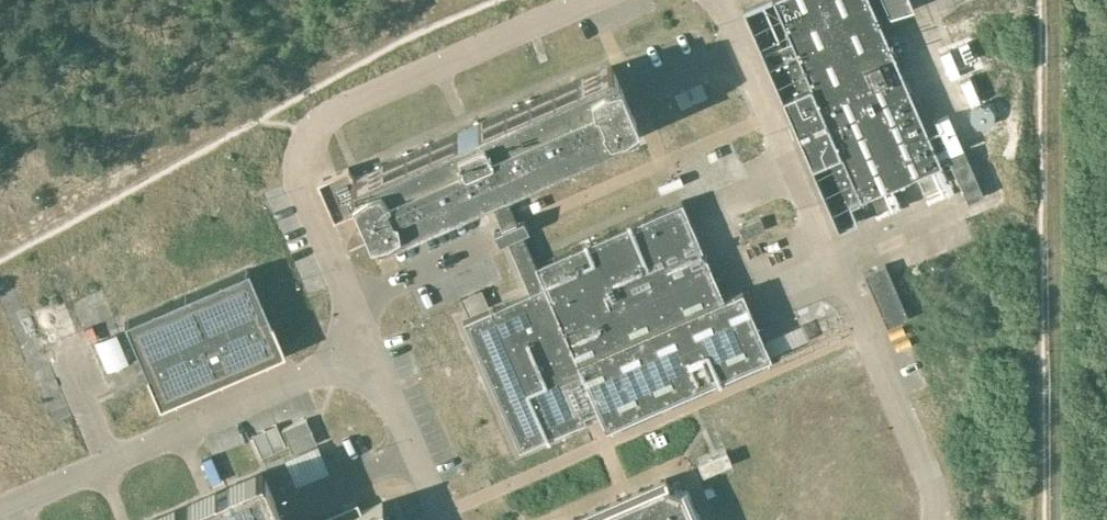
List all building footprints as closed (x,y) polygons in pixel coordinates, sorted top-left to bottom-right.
[(791,39),(761,52),(838,227),(857,218),(850,202),(940,162),(871,0),(774,0),(791,39)] [(914,6),(911,0),(882,0),(890,16),(914,6)] [(765,5),(745,13),(761,47),(779,38),(765,5)] [(326,176),(317,180),(334,219),(354,210),(361,225),(365,233),(373,229),(377,238),(485,192),(500,185),(637,126),(613,71),(611,67),(368,171),(368,173),(362,175),(353,179),(348,166),(326,176)] [(968,200),(983,193),(963,148),(948,155),(968,200)] [(942,167),(918,178),(923,190),(948,178),(942,167)] [(486,192),(499,223),(501,226),(497,228),(490,231),(496,245),(503,241),(508,240),(511,247),(530,291),(462,320),(519,449),(586,421),(583,414),(584,414),(597,409),(605,428),(606,427),(771,355),(742,288),(723,296),(681,200),(666,207),(534,264),(519,229),(500,186),(486,192)] [(894,188),(859,202),(864,214),(899,199),(894,188)] [(759,217),(738,225),(743,236),(764,228),(759,217)] [(886,263),(865,272),(870,284),(887,326),(909,317),(886,263)] [(160,406),(285,352),(249,268),(124,322),(160,406)] [(309,417),(284,428),(295,452),(319,441),(309,417)] [(261,456),(286,445),(277,424),(252,434),(261,456)] [(731,461),(726,450),(698,463),(703,474),(731,461)] [(266,477),(265,475),(264,476),(262,471),(256,474),(256,472),(244,477),(145,519),(284,519),(266,477)] [(668,482),(666,476),(567,519),(702,519),(686,484),(681,486),(678,488),(669,484),(668,482)] [(318,519),(387,519),(380,503),(361,511),(357,502),(318,519)]
